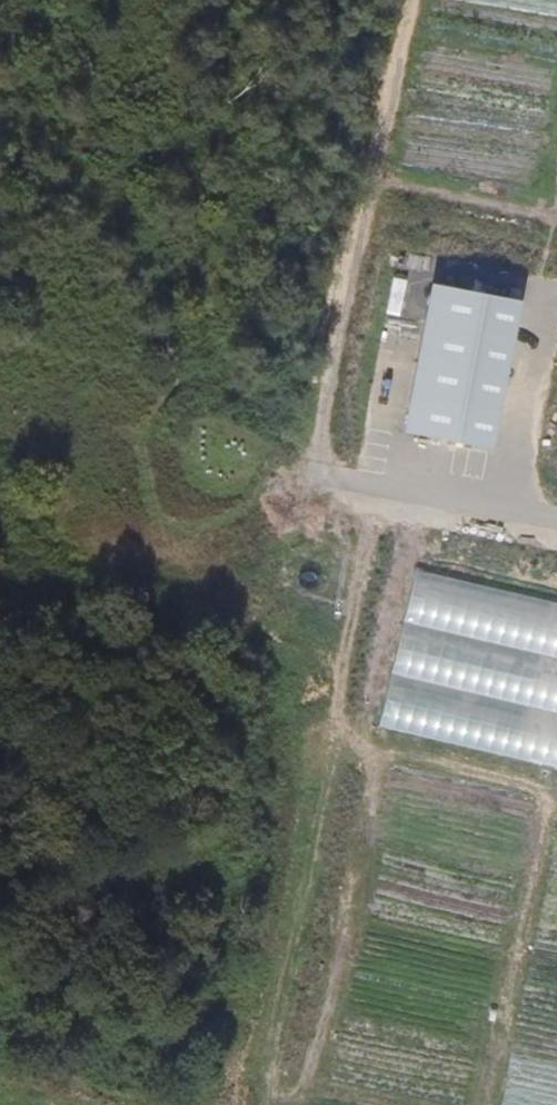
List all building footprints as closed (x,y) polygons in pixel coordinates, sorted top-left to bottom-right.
[(423,284),(395,434),(486,452),(514,301),(423,284)] [(435,639),(415,731),(546,758),(556,758),(556,598),(414,568),(401,631),(435,639)]
